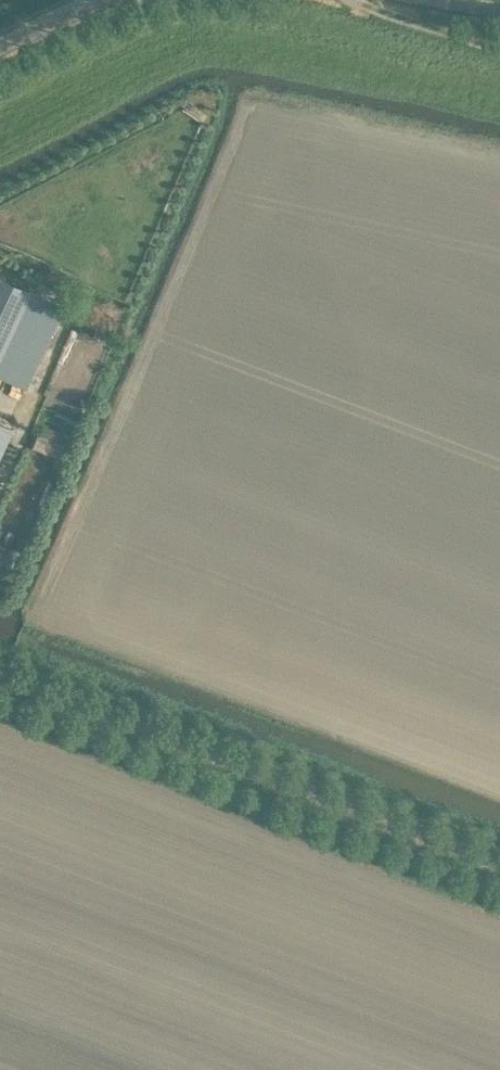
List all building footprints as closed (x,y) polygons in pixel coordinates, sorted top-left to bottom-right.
[(7,374),(43,295),(0,276),(0,371),(7,374)] [(12,425),(0,420),(0,453),(12,425)]
